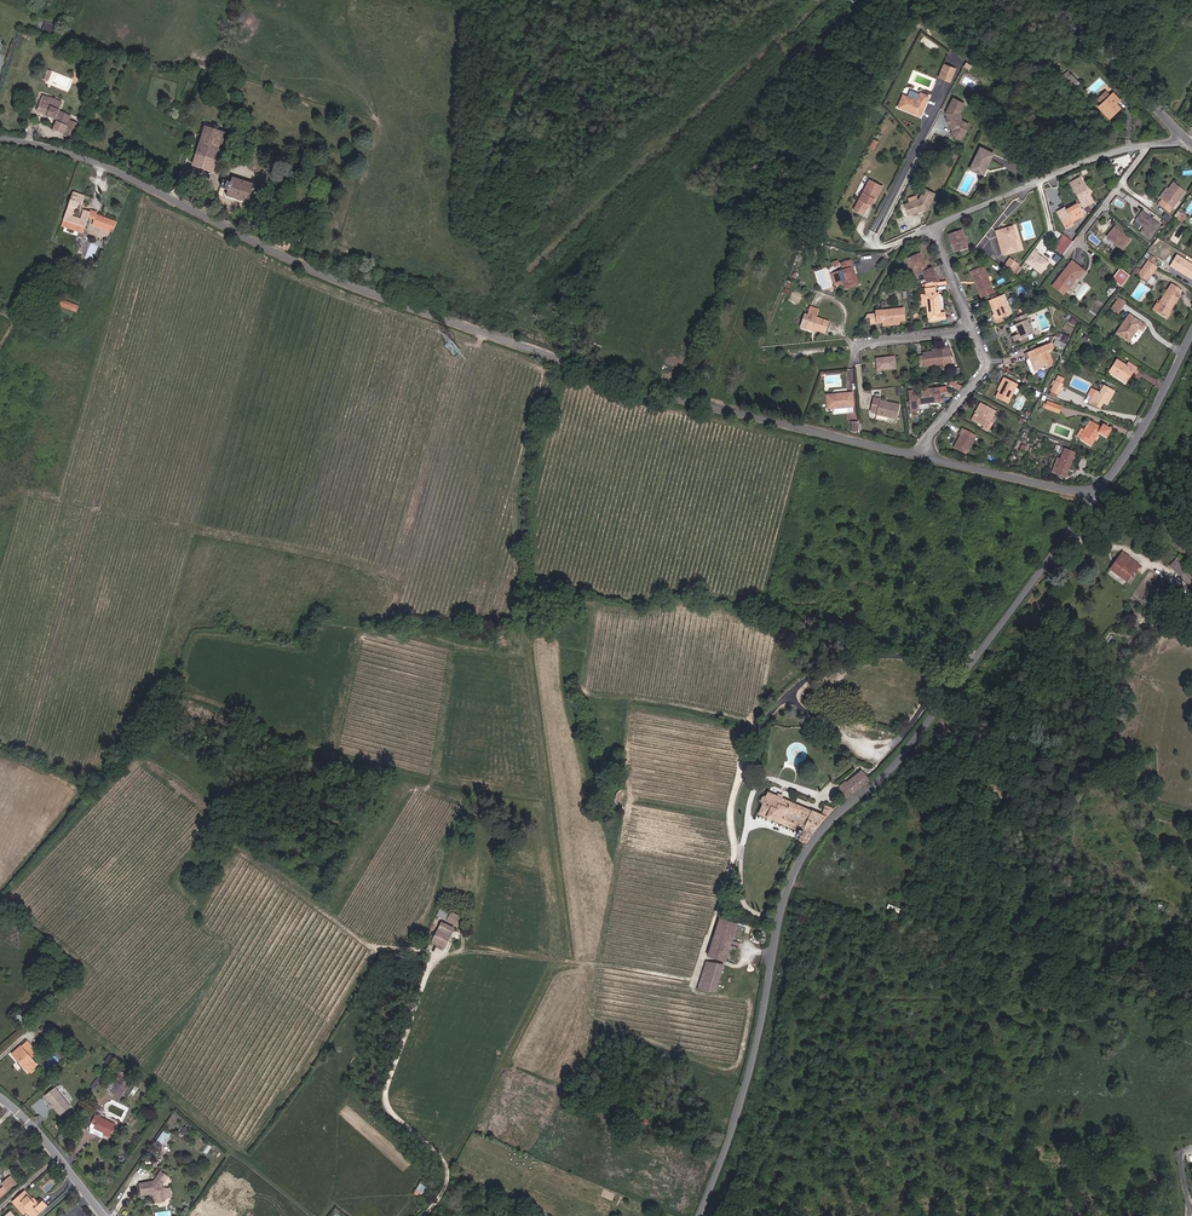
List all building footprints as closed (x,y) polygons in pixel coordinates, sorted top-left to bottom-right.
[(45,21),(42,31),(51,34),(54,24),(45,21)] [(972,65),(967,61),(963,66),(969,70),(972,65)] [(958,68),(947,64),(941,77),(948,79),(951,71),(956,73),(958,68)] [(952,81),(956,73),(951,71),(948,79),(952,81)] [(1082,82),(1074,73),(1068,78),(1077,87),(1082,82)] [(911,107),(924,112),(931,95),(923,92),(920,100),(906,94),(901,106),(910,110),(911,107)] [(1119,102),(1122,100),(1115,93),(1111,96),(1107,92),(1099,99),(1103,104),(1100,107),(1111,119),(1124,107),(1119,102)] [(49,97),(48,99),(40,97),(35,112),(56,120),(52,130),(69,138),(75,124),(68,120),(70,116),(58,110),(61,102),(49,97)] [(967,103),(955,97),(948,112),(955,131),(952,135),(964,141),(973,123),(964,119),(962,114),(967,103)] [(911,107),(910,110),(922,116),(924,112),(911,107)] [(209,172),(222,134),(218,133),(219,130),(216,129),(217,127),(212,125),(212,127),(204,125),(190,166),(209,172)] [(993,139),(996,132),(989,129),(985,135),(993,139)] [(983,174),(986,168),(988,168),(995,154),(982,148),(972,169),(983,174)] [(884,185),(872,178),(857,208),(865,212),(871,203),(872,204),(877,194),(879,195),(884,185)] [(1095,204),(1081,178),(1071,184),(1082,203),(1068,211),(1067,209),(1059,213),(1066,226),(1073,222),(1074,223),(1089,215),(1086,209),(1095,204)] [(225,191),(223,197),(245,204),(251,186),(230,180),(228,185),(221,182),(219,189),(225,191)] [(1164,200),(1176,183),(1175,182),(1170,189),(1168,188),(1161,197),(1164,200)] [(1171,212),(1186,191),(1176,183),(1164,200),(1160,204),(1171,212)] [(938,193),(926,188),(922,199),(906,203),(910,216),(931,209),(938,193)] [(88,217),(90,212),(83,208),(80,217),(71,214),(74,205),(79,207),(83,195),(72,191),(61,224),(68,227),(67,228),(76,231),(76,229),(83,231),(88,217)] [(1008,207),(1012,212),(1021,202),(1016,198),(1008,207)] [(1151,238),(1162,224),(1144,211),(1138,219),(1146,226),(1142,231),(1151,238)] [(115,221),(94,213),(92,218),(90,222),(111,230),(115,221)] [(1019,250),(1016,238),(1018,237),(1015,226),(1001,230),(1008,253),(1019,250)] [(1125,248),(1133,239),(1124,231),(1124,232),(1117,227),(1110,235),(1125,248)] [(970,248),(963,230),(950,234),(954,246),(957,245),(959,251),(970,248)] [(1008,253),(1001,230),(998,231),(1005,254),(1008,253)] [(1065,252),(1073,241),(1066,235),(1057,247),(1065,252)] [(270,236),(267,243),(284,251),(287,245),(270,236)] [(1186,259),(1191,248),(1191,247),(1182,241),(1179,246),(1175,244),(1168,257),(1189,269),(1191,264),(1191,262),(1186,259)] [(1034,250),(1025,262),(1041,274),(1049,263),(1037,254),(1038,253),(1034,250)] [(930,270),(922,253),(910,258),(914,267),(916,267),(919,275),(925,273),(930,283),(940,282),(934,268),(930,270)] [(1013,273),(1020,263),(1012,258),(1005,267),(1013,273)] [(835,274),(838,284),(845,282),(847,288),(861,284),(853,260),(843,263),(845,270),(835,274)] [(1132,269),(1136,263),(1132,260),(1128,267),(1132,269)] [(1081,279),(1087,270),(1075,261),(1062,278),(1067,281),(1064,285),(1070,289),(1077,281),(1075,279),(1077,276),(1079,278),(1081,279)] [(1144,276),(1150,280),(1159,267),(1150,261),(1147,266),(1141,274),(1144,276)] [(1141,274),(1147,266),(1141,262),(1136,270),(1141,274)] [(994,292),(984,268),(973,272),(977,282),(976,282),(982,297),(994,292)] [(1127,279),(1130,275),(1124,271),(1121,275),(1127,279)] [(1171,311),(1182,295),(1181,294),(1183,290),(1174,284),(1160,304),(1159,303),(1155,310),(1168,318),(1172,312),(1171,311)] [(942,319),(940,293),(922,295),(923,305),(928,305),(930,321),(942,319)] [(1012,315),(1004,297),(993,302),(998,316),(996,317),(998,321),(1012,315)] [(1120,312),(1128,301),(1121,297),(1114,308),(1120,312)] [(73,308),(74,303),(63,298),(61,302),(73,308)] [(812,315),(809,325),(819,329),(828,332),(831,322),(817,317),(820,309),(812,306),(809,314),(812,315)] [(867,318),(872,318),(873,323),(885,322),(886,325),(902,325),(902,320),(907,320),(907,308),(879,309),(879,313),(870,314),(867,318)] [(1132,341),(1141,327),(1145,330),(1148,325),(1132,314),(1119,333),(1132,341)] [(1034,330),(1031,324),(1030,324),(1029,321),(1030,321),(1028,315),(1016,319),(1018,325),(1017,325),(1019,329),(1020,328),(1022,334),(1019,335),(1016,337),(1018,341),(1034,335),(1033,331),(1034,330)] [(1068,342),(1070,336),(1064,333),(1062,339),(1068,342)] [(1066,348),(1068,344),(1058,340),(1056,344),(1066,348)] [(1055,362),(1053,358),(1049,360),(1046,352),(1050,351),(1056,348),(1054,342),(1030,352),(1033,357),(1030,358),(1029,359),(1029,360),(1034,372),(1053,365),(1055,362)] [(954,366),(954,365),(952,347),(939,349),(940,351),(936,352),(925,353),(925,355),(921,356),(922,364),(926,363),(926,366),(946,363),(947,368),(952,368),(953,367),(954,366)] [(888,359),(879,360),(880,370),(898,368),(897,356),(887,357),(888,359)] [(1131,376),(1134,370),(1136,371),(1138,373),(1141,369),(1131,362),(1129,366),(1119,360),(1112,372),(1128,382),(1132,377),(1131,376)] [(1059,394),(1064,385),(1063,384),(1062,384),(1064,379),(1059,376),(1052,390),(1059,394)] [(1009,403),(1018,384),(1005,378),(1002,383),(1004,384),(1001,390),(997,397),(1009,403)] [(952,380),(950,385),(960,390),(963,386),(952,380)] [(1110,401),(1115,391),(1105,386),(1101,393),(1096,390),(1093,396),(1090,402),(1102,407),(1104,402),(1106,399),(1110,401)] [(945,400),(943,387),(912,391),(914,409),(922,408),(921,403),(945,400)] [(853,406),(852,393),(838,394),(838,396),(832,396),(832,395),(826,395),(828,409),(833,408),(834,413),(835,414),(847,413),(848,411),(847,407),(853,406)] [(899,418),(901,406),(882,402),(883,400),(876,399),(874,411),(880,412),(880,414),(899,418)] [(1060,411),(1062,406),(1051,401),(1050,403),(1047,403),(1046,406),(1060,411)] [(993,420),(997,411),(981,404),(980,406),(974,418),(985,424),(983,427),(991,430),(995,421),(993,420)] [(1092,445),(1101,432),(1108,437),(1113,430),(1105,424),(1103,427),(1095,422),(1090,430),(1088,428),(1087,430),(1082,437),(1081,438),(1092,445)] [(965,454),(975,436),(962,429),(959,434),(961,435),(954,447),(965,454)] [(1068,478),(1078,453),(1067,449),(1063,459),(1061,459),(1055,473),(1068,478)] [(1142,565),(1124,552),(1111,570),(1130,583),(1142,565)] [(1175,560),(1170,566),(1189,584),(1191,582),(1191,581),(1191,575),(1175,560)] [(1178,608),(1187,596),(1179,590),(1170,602),(1178,608)] [(849,798),(870,781),(872,779),(864,769),(845,784),(846,785),(842,788),(849,798)] [(827,806),(821,813),(768,793),(766,797),(765,797),(763,798),(761,801),(762,804),(763,804),(759,814),(800,832),(799,834),(802,835),(800,839),(809,844),(817,833),(838,809),(827,806)] [(456,921),(447,916),(443,925),(452,929),(456,921)] [(731,960),(740,925),(721,920),(712,955),(731,960)] [(440,951),(450,932),(438,926),(429,945),(440,951)] [(702,987),(720,991),(726,965),(708,961),(702,987)] [(28,1054),(34,1047),(28,1041),(14,1055),(31,1073),(39,1065),(32,1058),(28,1054)] [(36,1049),(34,1047),(28,1054),(32,1058),(37,1053),(34,1050),(36,1049)] [(121,1098),(132,1084),(125,1079),(127,1076),(121,1071),(108,1089),(121,1098)] [(56,1089),(46,1097),(62,1116),(72,1108),(56,1089)] [(113,1136),(118,1125),(98,1115),(94,1123),(98,1125),(95,1132),(105,1137),(107,1133),(113,1136)] [(165,1145),(171,1134),(163,1130),(157,1141),(165,1145)] [(171,1177),(164,1170),(156,1181),(142,1184),(144,1195),(154,1193),(155,1192),(157,1193),(156,1195),(157,1201),(159,1202),(167,1201),(168,1197),(174,1196),(172,1187),(166,1187),(164,1184),(171,1177)] [(14,1180),(9,1174),(1,1181),(6,1187),(14,1180)] [(50,1181),(43,1186),(46,1191),(53,1186),(50,1181)] [(421,1183),(416,1192),(422,1195),(427,1186),(421,1183)] [(28,1199),(21,1192),(10,1202),(19,1213),(23,1210),(28,1215),(29,1215),(36,1210),(32,1205),(31,1206),(29,1207),(27,1205),(29,1203),(27,1201),(28,1199)] [(32,1205),(36,1210),(42,1205),(37,1200),(34,1203),(32,1205)]
